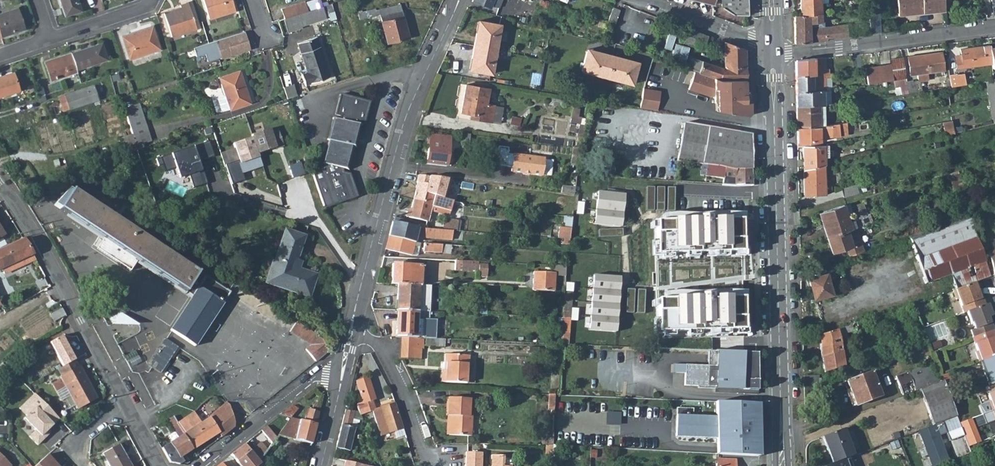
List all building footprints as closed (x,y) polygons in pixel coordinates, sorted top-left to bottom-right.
[(64,16),(80,11),(77,0),(59,0),(64,16)] [(209,18),(235,10),(232,0),(204,0),(209,18)] [(284,18),(307,10),(304,0),(303,0),(280,7),(284,18)] [(321,6),(319,0),(304,0),(307,10),(321,6)] [(472,2),(491,9),(492,6),(499,9),(502,0),(473,0),(472,2)] [(719,5),(732,14),(748,15),(747,0),(719,0),(719,5)] [(800,16),(820,14),(820,0),(799,0),(800,16)] [(899,17),(945,12),(944,2),(943,0),(897,0),(899,17)] [(170,37),(196,28),(187,1),(179,4),(179,7),(162,13),(170,37)] [(331,3),(321,6),(324,17),(334,14),(331,3)] [(387,44),(409,38),(401,5),(377,11),(377,10),(363,13),(364,19),(377,16),(378,14),(380,14),(387,44)] [(287,29),(324,17),(321,6),(307,10),(284,18),(287,29)] [(976,8),(977,14),(987,13),(986,7),(986,6),(985,6),(976,7),(976,8)] [(1,37),(24,29),(17,7),(0,13),(0,35),(1,37)] [(880,9),(872,8),(870,29),(878,30),(880,9)] [(607,22),(614,24),(620,11),(612,9),(607,22)] [(820,14),(800,16),(793,16),(794,44),(827,41),(827,39),(832,39),(831,27),(820,28),(820,14)] [(476,34),(474,46),(496,50),(501,26),(481,23),(479,34),(476,34)] [(122,36),(129,59),(159,49),(152,26),(122,36)] [(703,49),(707,37),(683,29),(679,40),(703,49)] [(244,31),(215,41),(221,58),(250,49),(244,31)] [(305,85),(330,77),(316,36),(297,42),(307,72),(301,74),(305,85)] [(673,54),(688,57),(690,46),(675,42),(673,54)] [(718,80),(745,81),(744,50),(724,42),(724,68),(721,69),(720,67),(688,57),(686,65),(684,69),(693,72),(718,80)] [(75,69),(106,59),(101,43),(70,53),(75,69)] [(198,46),(200,54),(211,51),(208,43),(198,46)] [(474,59),(472,71),(491,74),(496,50),(474,46),(471,58),(474,59)] [(956,68),(992,63),(989,48),(989,46),(960,49),(961,60),(955,60),(956,68)] [(612,60),(613,57),(587,50),(581,71),(607,78),(612,60)] [(943,70),(941,52),(908,57),(910,75),(917,74),(918,82),(920,82),(929,80),(928,73),(943,70)] [(50,80),(76,72),(75,69),(70,53),(44,61),(50,80)] [(607,78),(632,85),(638,64),(613,57),(612,60),(607,78)] [(795,67),(795,76),(828,75),(829,75),(829,70),(825,70),(824,57),(796,60),(796,61),(795,62),(795,67)] [(891,66),(893,81),(905,79),(902,58),(890,59),(891,66)] [(891,66),(881,67),(883,82),(893,81),(891,66)] [(868,85),(883,82),(881,67),(866,69),(868,85)] [(238,70),(218,77),(219,79),(211,81),(215,93),(222,91),(229,110),(249,103),(238,70)] [(18,89),(13,72),(0,76),(0,95),(18,89)] [(693,72),(687,90),(708,97),(714,97),(713,105),(717,105),(716,113),(747,118),(750,113),(750,106),(749,105),(748,102),(745,99),(745,95),(745,81),(718,80),(693,72)] [(964,74),(949,76),(950,87),(965,84),(964,74)] [(828,75),(795,76),(796,92),(823,91),(826,91),(825,79),(828,78),(828,75)] [(905,82),(905,79),(898,80),(900,94),(906,93),(905,82)] [(994,80),(991,80),(986,81),(988,97),(994,96),(994,80)] [(905,82),(906,93),(921,91),(920,82),(918,82),(911,83),(911,81),(905,82)] [(297,96),(293,83),(283,86),(287,99),(297,96)] [(44,95),(41,85),(35,88),(38,97),(44,95)] [(58,96),(62,110),(98,99),(93,85),(58,96)] [(475,115),(474,120),(499,124),(502,108),(485,104),(488,89),(465,85),(460,113),(475,115)] [(660,92),(643,88),(639,108),(657,111),(660,92)] [(823,91),(796,92),(796,107),(818,106),(823,106),(823,91)] [(342,168),(344,168),(350,146),(351,146),(355,133),(357,125),(358,121),(363,123),(368,102),(339,95),(334,115),(340,116),(339,120),(334,118),(328,140),(330,140),(324,163),(326,164),(325,169),(312,173),(324,209),(357,198),(349,173),(342,172),(342,168)] [(140,144),(154,139),(141,102),(127,107),(136,131),(140,144)] [(818,106),(796,107),(797,128),(819,127),(819,123),(818,106)] [(945,121),(947,133),(954,132),(953,120),(945,121)] [(819,127),(797,128),(797,147),(803,147),(803,146),(810,146),(810,142),(820,142),(820,138),(847,135),(846,126),(850,125),(849,122),(823,127),(819,127)] [(701,165),(719,167),(723,168),(729,169),(734,170),(735,170),(738,170),(740,170),(752,170),(751,135),(684,123),(677,162),(700,165),(701,165)] [(260,152),(285,145),(280,127),(234,139),(239,160),(227,164),(232,182),(246,179),(244,172),(264,167),(260,152)] [(141,147),(140,144),(136,131),(123,136),(128,151),(141,147)] [(41,151),(47,147),(38,132),(32,136),(41,151)] [(469,143),(470,134),(459,133),(458,141),(469,143)] [(446,166),(450,138),(430,135),(426,164),(446,166)] [(177,166),(180,177),(204,170),(201,159),(215,155),(211,141),(162,154),(166,169),(177,166)] [(803,146),(803,147),(803,170),(824,165),(823,145),(810,146),(803,146)] [(496,146),(493,165),(509,167),(508,171),(520,172),(520,171),(527,172),(527,173),(539,175),(539,174),(541,159),(505,154),(505,147),(496,146)] [(570,165),(578,166),(580,149),(572,148),(570,165)] [(541,160),(539,174),(547,176),(549,161),(541,160)] [(303,163),(291,166),(293,175),(304,173),(303,163)] [(752,185),(752,170),(740,170),(738,170),(735,170),(734,170),(729,169),(723,168),(719,167),(701,165),(700,175),(706,176),(705,179),(710,180),(711,177),(723,179),(724,177),(734,179),(734,185),(740,185),(752,185)] [(804,195),(825,195),(824,165),(803,170),(804,195)] [(953,190),(962,187),(957,171),(952,173),(954,180),(950,181),(953,190)] [(418,182),(414,200),(423,202),(425,193),(439,197),(447,199),(447,196),(444,195),(445,191),(436,189),(436,187),(418,182)] [(843,198),(853,195),(858,193),(855,185),(841,189),(843,198)] [(562,186),(561,194),(574,195),(575,188),(562,186)] [(60,208),(192,296),(170,329),(194,346),(230,293),(72,189),(60,208)] [(621,195),(595,192),(594,224),(617,226),(621,195)] [(411,218),(428,222),(431,206),(449,211),(452,201),(447,199),(439,197),(425,193),(423,202),(414,200),(412,208),(408,207),(405,216),(411,218)] [(818,213),(826,237),(847,230),(851,228),(843,205),(818,213)] [(921,205),(902,211),(905,221),(924,215),(921,205)] [(569,239),(578,237),(581,214),(572,213),(572,218),(569,239)] [(976,282),(989,277),(967,215),(908,235),(925,284),(949,275),(954,289),(976,282)] [(654,255),(740,253),(738,216),(651,220),(654,255)] [(458,221),(447,219),(445,228),(456,230),(458,221)] [(414,241),(416,236),(451,240),(452,231),(451,230),(424,228),(425,225),(419,224),(418,228),(392,222),(390,229),(390,231),(389,236),(414,241)] [(317,274),(294,266),(304,236),(284,229),(269,273),(275,276),(271,285),(309,298),(317,274)] [(847,230),(826,237),(832,253),(847,248),(850,256),(864,251),(861,241),(852,243),(847,230)] [(387,243),(385,249),(411,255),(412,254),(416,254),(419,243),(416,242),(414,241),(389,236),(388,238),(388,239),(387,243)] [(2,267),(5,272),(35,258),(31,251),(23,238),(0,248),(0,268),(2,267)] [(451,245),(424,243),(423,251),(450,254),(451,245)] [(625,258),(623,273),(638,274),(639,260),(625,258)] [(688,258),(687,271),(716,274),(717,261),(688,258)] [(478,261),(455,260),(454,270),(477,272),(478,261)] [(391,283),(398,284),(421,285),(422,270),(425,271),(425,266),(409,265),(408,264),(392,264),(391,283)] [(553,266),(553,272),(553,275),(556,276),(565,276),(565,266),(553,266)] [(42,286),(48,283),(41,269),(38,271),(39,273),(36,275),(42,286)] [(532,271),(530,290),(551,291),(552,291),(553,275),(553,272),(532,271)] [(809,279),(814,299),(832,294),(827,274),(809,279)] [(960,297),(965,311),(968,310),(986,303),(984,297),(984,296),(981,296),(976,282),(954,289),(957,298),(960,297)] [(421,285),(398,284),(397,296),(400,297),(399,310),(418,311),(418,300),(429,300),(430,285),(425,285),(421,285)] [(565,292),(563,318),(571,318),(573,292),(566,292),(565,292)] [(652,296),(654,338),(742,335),(740,293),(652,296)] [(975,326),(972,327),(975,335),(994,328),(994,327),(992,319),(991,314),(993,313),(989,302),(986,303),(968,310),(972,321),(974,321),(975,326)] [(64,314),(65,313),(62,307),(50,313),(53,319),(64,314)] [(397,310),(396,337),(401,337),(416,338),(417,319),(428,319),(429,311),(418,311),(399,310),(397,310)] [(965,323),(971,322),(968,311),(962,313),(965,323)] [(563,318),(561,333),(570,333),(571,318),(563,318)] [(306,349),(315,361),(329,351),(330,350),(321,338),(295,321),(289,331),(311,344),(306,349)] [(819,335),(821,358),(841,352),(839,339),(838,335),(845,333),(852,331),(851,326),(850,326),(819,335)] [(978,348),(976,349),(980,359),(981,359),(994,354),(994,328),(975,335),(973,336),(978,348)] [(561,333),(560,344),(564,344),(569,344),(570,333),(561,333)] [(62,365),(75,358),(70,349),(68,351),(67,348),(68,347),(61,334),(49,340),(62,365)] [(863,345),(869,343),(866,334),(856,337),(858,343),(855,344),(856,347),(863,344),(863,345)] [(401,337),(401,358),(420,359),(421,348),(423,348),(423,338),(416,338),(401,337)] [(160,372),(178,346),(165,338),(147,364),(160,372)] [(444,339),(428,338),(425,338),(424,345),(443,346),(444,339)] [(871,361),(879,358),(875,346),(867,349),(871,361)] [(841,352),(821,358),(824,373),(844,366),(843,362),(849,361),(849,360),(852,360),(851,355),(848,356),(847,350),(841,352)] [(685,374),(684,386),(698,387),(698,389),(757,392),(756,353),(708,351),(707,366),(674,364),(673,364),(673,367),(673,373),(685,374)] [(444,354),(443,365),(466,366),(467,355),(444,354)] [(981,359),(990,384),(994,382),(994,354),(981,359)] [(62,378),(63,380),(54,385),(63,401),(72,396),(78,407),(97,398),(77,360),(60,370),(63,378),(62,378)] [(895,376),(902,396),(915,391),(914,388),(935,380),(929,364),(895,376)] [(440,370),(440,382),(466,383),(466,366),(443,365),(443,370),(440,370)] [(856,405),(881,396),(871,372),(846,381),(856,405)] [(948,393),(956,391),(949,372),(941,375),(943,380),(947,392),(948,393)] [(816,375),(804,376),(804,384),(821,384),(821,378),(816,378),(816,375)] [(360,415),(372,411),(381,436),(403,428),(395,403),(377,410),(373,399),(374,398),(368,378),(356,382),(363,402),(355,405),(359,412),(360,415)] [(918,390),(932,426),(940,423),(953,418),(956,416),(952,406),(949,398),(949,396),(948,393),(947,392),(943,380),(918,390)] [(990,384),(977,388),(985,411),(991,409),(994,408),(994,382),(990,384)] [(48,429),(60,417),(35,392),(20,407),(27,414),(25,417),(36,428),(30,435),(38,443),(50,432),(48,429)] [(467,398),(447,397),(445,434),(469,435),(470,416),(466,416),(467,398)] [(235,423),(229,404),(226,401),(209,416),(210,417),(219,433),(218,433),(221,437),(234,426),(235,423)] [(716,454),(759,456),(758,451),(758,421),(757,404),(715,402),(715,417),(692,416),(692,408),(676,408),(675,415),(674,436),(716,439),(716,448),(716,454)] [(293,405),(281,415),(291,417),(298,409),(293,405)] [(277,435),(311,443),(316,424),(319,412),(308,409),(305,421),(291,417),(277,435)] [(359,412),(345,409),(336,448),(349,451),(355,427),(351,426),(353,418),(359,419),(362,420),(360,415),(359,412)] [(608,423),(620,424),(621,412),(609,410),(608,423)] [(177,423),(192,450),(218,433),(219,433),(210,417),(200,423),(194,412),(192,413),(177,423)] [(180,457),(192,450),(177,423),(173,416),(167,420),(177,438),(162,448),(169,462),(180,464),(182,462),(180,457)] [(970,417),(958,421),(963,433),(965,439),(977,435),(970,417)] [(357,428),(359,419),(353,418),(351,426),(355,427),(357,428)] [(940,423),(942,429),(956,424),(953,418),(940,423)] [(276,437),(267,426),(262,431),(271,443),(276,437)] [(822,437),(832,463),(842,459),(853,455),(843,429),(822,437)] [(965,439),(963,433),(951,438),(959,457),(971,453),(967,444),(965,439)] [(965,439),(967,444),(979,440),(977,435),(965,439)] [(240,465),(254,465),(259,462),(258,461),(260,459),(261,457),(266,450),(259,441),(251,448),(248,444),(246,445),(245,444),(244,443),(231,454),(231,455),(240,465)] [(104,453),(111,465),(133,465),(136,464),(133,459),(129,461),(119,444),(104,453)] [(482,451),(465,450),(464,465),(481,465),(482,451)] [(12,465),(0,453),(0,465),(11,465),(12,465)] [(47,453),(34,465),(58,465),(47,453)] [(504,455),(492,455),(491,465),(504,465),(504,455)]
